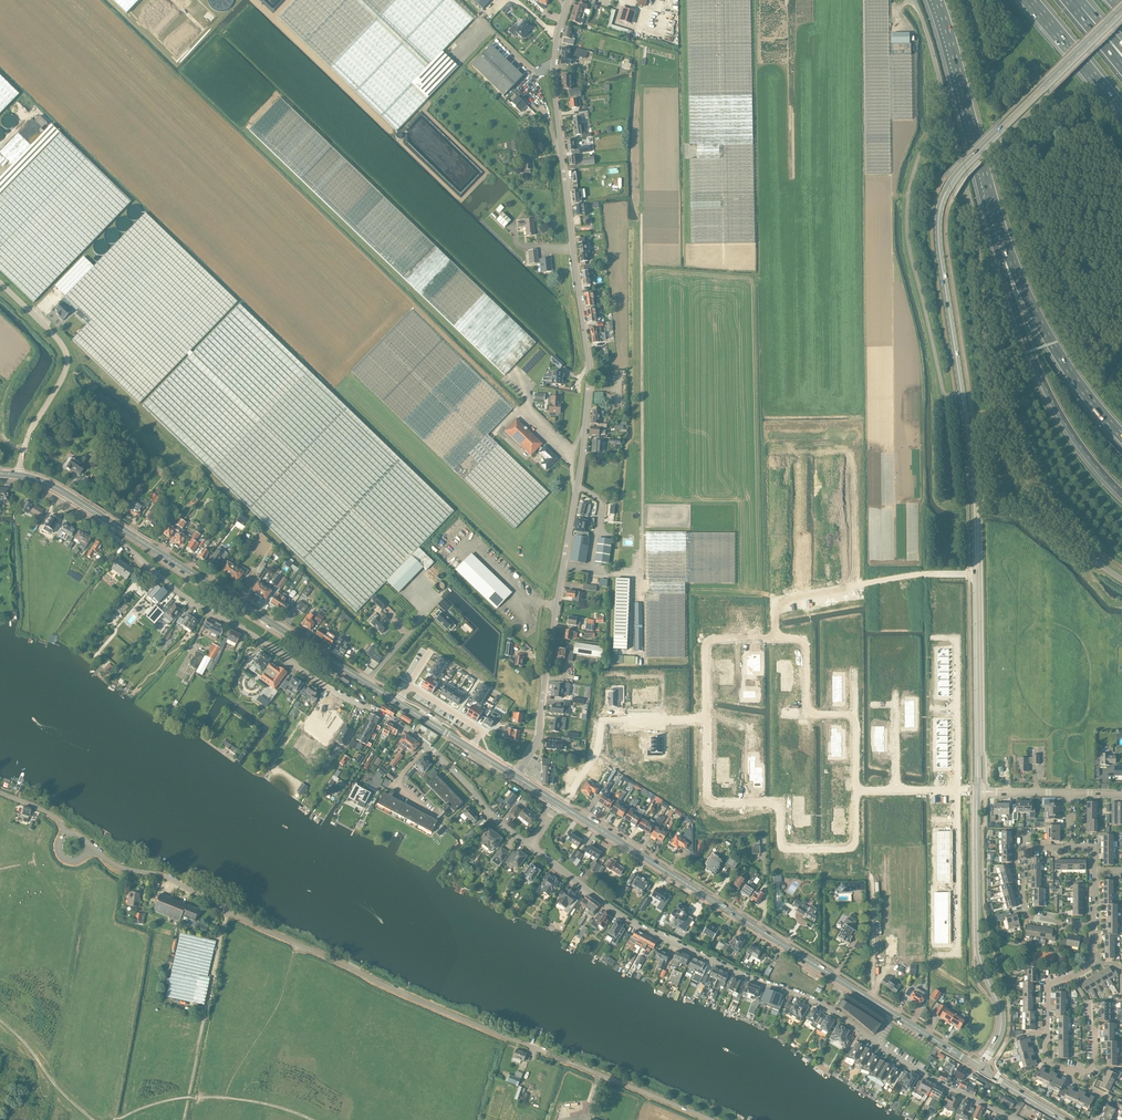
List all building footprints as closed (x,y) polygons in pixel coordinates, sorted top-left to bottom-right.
[(126,14),(139,0),(112,0),(126,14)] [(278,18),(380,116),(396,131),(458,67),(442,52),(473,20),(452,0),(295,0),(278,18)] [(491,0),(473,0),(482,9),(491,0)] [(533,1),(537,5),(541,9),(542,9),(543,10),(545,7),(545,6),(546,6),(547,3),(548,2),(549,0),(534,0),(534,1),(533,1)] [(751,31),(750,0),(687,0),(690,144),(697,144),(697,158),(690,158),(690,244),(753,243),(751,31)] [(911,44),(910,44),(910,33),(892,33),(892,44),(889,44),(888,0),(864,0),(866,174),(890,174),(890,120),(912,119),(911,44)] [(580,24),(585,9),(586,9),(587,5),(580,3),(579,6),(575,5),(570,21),(580,24)] [(633,25),(636,12),(624,8),(620,21),(633,25)] [(522,38),(531,29),(524,22),(518,29),(514,25),(508,31),(514,37),(517,34),(522,38)] [(565,27),(563,37),(564,38),(563,43),(573,46),(575,39),(573,39),(574,36),(571,35),(573,29),(565,27)] [(522,76),(490,46),(471,65),(503,96),(522,76)] [(562,58),(561,65),(569,65),(570,55),(576,56),(586,59),(587,51),(576,48),(570,48),(570,49),(562,48),(562,55),(563,55),(563,58),(562,58)] [(0,76),(0,114),(19,94),(0,76)] [(562,86),(562,87),(562,88),(562,89),(562,90),(569,90),(569,97),(581,96),(581,91),(581,88),(571,88),(571,86),(574,85),(574,82),(571,82),(562,83),(562,86)] [(527,106),(517,97),(511,103),(521,113),(527,106)] [(536,344),(382,196),(280,98),(249,130),(505,376),(536,344)] [(580,107),(579,99),(570,100),(571,109),(580,107)] [(583,123),(583,117),(574,118),(575,127),(581,126),(581,123),(583,123)] [(15,284),(34,303),(131,202),(112,183),(51,125),(44,132),(31,120),(18,133),(31,146),(30,146),(18,134),(0,152),(13,164),(0,178),(0,270),(15,284)] [(584,125),(581,126),(575,127),(576,135),(582,135),(582,137),(591,136),(591,134),(585,134),(584,125)] [(574,140),(567,141),(569,151),(572,151),(572,155),(580,154),(580,153),(590,152),(589,146),(579,147),(579,150),(575,150),(574,140)] [(531,170),(530,158),(527,158),(527,155),(525,155),(524,151),(519,152),(520,159),(523,159),(524,173),(530,173),(530,170),(531,170)] [(578,163),(577,158),(576,158),(576,157),(575,157),(575,156),(569,157),(570,165),(576,165),(576,163),(578,163)] [(594,157),(583,159),(584,165),(595,164),(594,157)] [(583,198),(582,190),(572,191),(573,203),(581,202),(581,199),(583,198)] [(584,205),(574,206),(576,216),(585,215),(585,214),(584,209),(587,209),(587,205),(584,205)] [(145,213),(94,267),(83,257),(55,286),(65,296),(69,300),(73,304),(86,316),(82,319),(87,324),(72,340),(139,404),(237,302),(145,213)] [(496,220),(505,227),(511,221),(502,213),(496,220)] [(534,235),(533,219),(524,220),(525,221),(517,222),(517,227),(525,226),(526,236),(534,235)] [(587,250),(586,243),(579,243),(580,253),(590,252),(590,250),(587,250)] [(538,263),(537,250),(528,251),(530,265),(538,263)] [(588,261),(587,254),(590,254),(590,252),(580,253),(581,262),(588,261)] [(552,272),(550,258),(539,260),(541,273),(552,272)] [(591,285),(590,278),(583,279),(584,286),(591,285)] [(71,312),(61,303),(55,309),(58,312),(56,314),(59,316),(58,317),(62,321),(71,312)] [(239,305),(142,405),(196,457),(356,612),(411,556),(387,581),(399,593),(416,575),(423,568),(426,571),(434,563),(418,548),(454,511),(239,305)] [(512,409),(411,310),(352,371),(454,470),(514,529),(548,493),(498,444),(488,434),(512,409)] [(606,340),(605,332),(601,333),(591,334),(593,343),(601,342),(601,340),(606,340)] [(603,404),(603,393),(594,392),(593,403),(603,404)] [(561,414),(561,404),(560,404),(560,397),(552,397),(552,404),(550,404),(550,413),(561,414)] [(600,424),(601,416),(602,416),(604,415),(604,412),(603,411),(593,410),(591,423),(597,424),(596,427),(606,428),(607,425),(600,424)] [(540,447),(542,444),(516,419),(505,431),(531,456),(539,448),(541,450),(539,453),(546,460),(541,465),(545,470),(554,460),(555,461),(558,459),(545,446),(542,449),(540,447)] [(606,434),(606,430),(600,430),(600,428),(591,427),(590,435),(599,435),(599,433),(606,434)] [(600,453),(601,445),(604,445),(605,442),(605,438),(604,438),(596,438),(596,441),(593,440),(592,452),(600,453)] [(85,467),(83,466),(88,458),(85,456),(80,464),(70,457),(64,467),(70,470),(71,469),(80,475),(85,467)] [(0,506),(1,502),(8,502),(9,489),(6,489),(3,488),(0,488),(0,506)] [(153,502),(157,496),(159,493),(156,491),(149,500),(153,502)] [(144,499),(143,502),(140,500),(139,501),(136,499),(128,509),(133,512),(138,515),(143,508),(144,508),(148,502),(144,499)] [(25,501),(18,513),(21,515),(23,511),(27,514),(32,516),(33,514),(39,517),(44,510),(35,505),(33,509),(30,507),(32,505),(31,504),(32,503),(29,502),(28,503),(25,501)] [(580,502),(577,515),(585,517),(588,517),(591,505),(580,502)] [(160,519),(153,514),(157,508),(154,506),(149,512),(150,513),(145,520),(150,523),(150,524),(154,527),(160,519)] [(51,515),(45,526),(53,531),(56,532),(61,525),(58,523),(60,520),(51,515)] [(174,534),(183,521),(180,519),(176,525),(170,520),(167,524),(168,525),(163,533),(169,537),(172,533),(174,534)] [(577,520),(575,531),(578,532),(577,536),(588,538),(589,533),(586,533),(588,521),(577,520)] [(182,535),(185,531),(182,529),(186,523),(183,521),(174,534),(177,536),(174,540),(180,545),(186,537),(182,535)] [(63,539),(70,526),(65,523),(61,531),(63,532),(60,537),(63,539)] [(71,537),(75,529),(70,526),(63,539),(66,540),(68,535),(71,537)] [(79,531),(75,539),(81,542),(85,534),(79,531)] [(195,542),(200,535),(195,532),(188,542),(189,543),(186,548),(189,550),(190,551),(191,552),(192,552),(193,552),(198,545),(195,542)] [(686,533),(646,532),(646,579),(650,579),(686,579),(687,579),(686,533)] [(686,579),(650,579),(650,593),(685,593),(685,583),(735,583),(735,533),(686,533),(687,579),(686,579)] [(81,542),(79,545),(85,549),(87,546),(91,538),(85,534),(81,542)] [(586,564),(590,538),(588,538),(577,536),(575,535),(571,561),(586,564)] [(608,566),(612,540),(598,538),(595,565),(608,566)] [(98,553),(101,549),(100,549),(102,545),(101,544),(101,543),(100,543),(99,543),(96,541),(93,546),(87,556),(91,558),(94,553),(96,555),(98,553)] [(216,551),(208,563),(211,564),(211,565),(213,566),(214,566),(215,567),(221,557),(224,559),(227,554),(218,548),(216,551)] [(205,560),(209,553),(204,549),(199,556),(201,558),(201,559),(203,560),(204,560),(205,560)] [(511,593),(472,554),(456,570),(496,608),(511,593)] [(110,564),(115,558),(112,555),(107,561),(110,564)] [(134,570),(119,559),(115,565),(114,565),(113,567),(112,568),(121,575),(121,576),(127,580),(134,570)] [(235,568),(230,564),(233,561),(230,559),(228,563),(227,562),(221,571),(226,574),(226,575),(228,576),(229,576),(235,568)] [(237,581),(243,573),(245,574),(247,570),(242,567),(240,571),(235,568),(229,576),(230,576),(230,577),(232,579),(233,578),(237,581)] [(260,579),(266,569),(264,568),(258,577),(260,579)] [(277,586),(283,577),(280,575),(273,584),(277,586)] [(280,589),(286,581),(283,579),(277,586),(280,589)] [(616,579),(613,649),(627,650),(630,579),(617,579),(616,579)] [(258,596),(266,584),(259,580),(252,591),(256,593),(255,594),(258,596)] [(266,599),(273,589),(266,584),(258,596),(262,598),(262,597),(266,599)] [(154,586),(146,595),(148,597),(151,600),(156,605),(158,603),(163,598),(164,598),(167,594),(167,593),(163,589),(161,590),(160,589),(161,589),(158,586),(156,588),(154,586)] [(287,604),(290,598),(293,597),(295,593),(292,591),(284,602),(279,609),(281,610),(281,611),(284,613),(289,605),(287,604)] [(583,603),(584,593),(567,591),(566,597),(573,598),(572,601),(583,603)] [(275,606),(283,593),(280,592),(279,594),(276,593),(269,603),(273,605),(275,606)] [(283,593),(275,606),(276,607),(276,608),(278,609),(279,609),(284,602),(288,596),(283,593)] [(685,593),(650,593),(645,593),(645,657),(685,658),(685,593)] [(387,605),(378,596),(373,601),(382,610),(387,605)] [(300,600),(295,608),(303,613),(308,606),(300,600)] [(448,603),(442,609),(444,612),(450,606),(448,603)] [(164,613),(163,612),(164,610),(163,610),(162,609),(161,611),(161,610),(156,605),(146,617),(154,624),(164,613)] [(173,619),(180,610),(174,605),(171,608),(170,607),(167,605),(163,610),(164,610),(166,612),(167,612),(168,613),(167,614),(173,619)] [(318,614),(314,620),(319,624),(323,618),(326,614),(320,610),(318,614)] [(437,617),(436,619),(447,630),(453,623),(442,612),(441,613),(439,610),(434,615),(437,617)] [(186,628),(193,617),(189,614),(188,615),(187,615),(181,625),(186,628)] [(388,627),(384,623),(386,622),(389,620),(384,615),(379,619),(378,617),(371,624),(381,633),(388,627)] [(191,632),(197,622),(197,621),(197,620),(193,617),(186,628),(191,632)] [(580,626),(581,619),(578,618),(569,617),(568,624),(577,626),(577,625),(580,626)] [(310,630),(314,623),(306,618),(302,625),(303,626),(304,627),(305,627),(310,630)] [(207,619),(203,628),(214,633),(214,634),(214,635),(216,636),(217,636),(217,635),(220,636),(222,633),(223,634),(224,631),(223,630),(224,627),(218,624),(219,623),(213,620),(212,621),(207,619)] [(585,630),(593,631),(594,625),(586,623),(585,630)] [(323,639),(327,633),(320,628),(315,634),(323,639)] [(574,638),(575,632),(572,632),(572,631),(567,630),(565,639),(571,640),(571,638),(574,638)] [(217,654),(214,660),(217,661),(220,655),(227,640),(236,644),(240,636),(231,631),(227,639),(224,637),(219,647),(220,648),(217,654)] [(334,640),(337,637),(328,631),(327,633),(323,639),(331,645),(334,640)] [(348,647),(344,645),(346,642),(338,637),(333,646),(335,647),(334,649),(339,652),(340,652),(344,654),(348,647)] [(834,652),(832,652),(832,657),(834,657),(834,662),(843,662),(843,654),(850,654),(850,641),(843,641),(843,646),(839,646),(839,645),(837,645),(837,646),(834,646),(834,652)] [(557,649),(556,658),(562,659),(562,657),(565,658),(566,653),(569,654),(568,661),(572,662),(574,653),(589,656),(602,658),(604,648),(591,646),(576,643),(576,645),(575,645),(574,652),(566,650),(557,649)] [(208,652),(205,656),(211,659),(213,660),(217,654),(220,648),(219,647),(216,646),(212,644),(208,652)] [(371,646),(366,654),(370,657),(370,658),(378,663),(382,657),(374,652),(376,649),(371,646)] [(198,651),(190,666),(196,669),(204,655),(198,651)] [(279,668),(271,663),(269,662),(270,659),(261,652),(258,657),(255,661),(254,661),(251,666),(249,668),(255,672),(257,670),(263,674),(260,679),(274,689),(287,673),(280,667),(279,668)] [(522,666),(524,657),(525,657),(525,654),(519,653),(518,657),(517,656),(516,665),(522,666)] [(752,656),(747,656),(747,670),(754,670),(754,666),(760,666),(760,654),(752,654),(752,656)] [(205,656),(196,673),(202,676),(206,669),(211,659),(205,656)] [(439,657),(436,663),(445,668),(449,663),(439,657)] [(721,667),(719,667),(719,668),(720,668),(720,671),(733,671),(733,670),(731,670),(731,665),(733,665),(733,664),(731,664),(731,659),(729,659),(729,660),(726,660),(726,659),(725,659),(725,660),(722,660),(722,659),(721,659),(721,667)] [(910,665),(903,665),(903,679),(912,679),(912,677),(916,677),(916,659),(910,659),(910,665)] [(211,661),(207,669),(211,671),(215,663),(211,661)] [(779,670),(779,672),(781,672),(781,674),(791,674),(791,668),(790,668),(790,662),(789,662),(783,662),(779,662),(779,670)] [(436,663),(433,668),(444,675),(442,673),(445,668),(436,663)] [(335,677),(338,672),(331,668),(328,673),(335,677)] [(433,668),(429,673),(434,676),(436,677),(437,678),(441,680),(444,675),(433,668)] [(720,674),(719,674),(719,675),(721,675),(721,684),(722,684),(726,684),(727,684),(729,684),(729,679),(731,679),(731,671),(733,671),(720,671),(720,674)] [(791,674),(781,674),(781,689),(783,689),(791,689),(791,684),(791,678),(791,674)] [(350,681),(343,677),(342,678),(338,675),(337,678),(340,681),(341,680),(348,684),(350,681)] [(838,676),(832,676),(832,689),(842,689),(842,675),(838,675),(838,676)] [(428,677),(422,687),(427,690),(436,677),(434,676),(431,679),(428,677)] [(286,680),(281,687),(285,690),(288,686),(292,689),(290,691),(296,695),(302,685),(303,684),(299,682),(299,681),(297,679),(296,680),(292,677),(289,682),(286,680)] [(436,677),(427,690),(432,694),(439,684),(435,682),(437,678),(436,677)] [(555,688),(554,693),(555,693),(555,696),(555,697),(563,698),(563,695),(569,696),(571,683),(561,682),(560,686),(556,685),(556,689),(555,688)] [(449,683),(441,695),(447,698),(454,687),(449,683)] [(482,684),(478,689),(488,695),(491,690),(482,684)] [(304,688),(300,694),(314,703),(318,697),(315,695),(316,694),(318,690),(310,685),(307,690),(304,688)] [(454,687),(447,698),(452,702),(460,690),(454,687)] [(478,689),(475,694),(484,700),(488,695),(478,689)] [(609,698),(608,698),(608,703),(609,703),(609,707),(620,707),(620,701),(622,701),(622,689),(614,689),(614,693),(613,693),(611,693),(610,693),(609,693),(608,693),(609,693),(609,698)] [(648,693),(645,693),(645,700),(648,700),(648,701),(658,701),(658,689),(648,689),(648,693)] [(842,689),(832,689),(832,703),(836,703),(836,702),(842,702),(842,689)] [(460,690),(452,702),(458,705),(465,693),(460,690)] [(642,691),(632,692),(632,703),(632,704),(642,704),(642,703),(641,700),(645,700),(645,693),(641,693),(641,692),(642,692),(642,691)] [(685,692),(675,692),(675,707),(685,707),(685,692)] [(475,694),(472,699),(478,704),(480,705),(481,705),(484,700),(475,694)] [(910,701),(905,701),(905,714),(915,714),(914,700),(910,700),(910,701)] [(389,707),(384,705),(384,704),(379,701),(377,704),(373,702),(371,705),(378,709),(378,708),(385,713),(389,707)] [(553,704),(552,713),(552,712),(563,714),(569,715),(571,702),(561,701),(561,704),(557,704),(557,705),(553,704)] [(473,705),(466,715),(472,718),(480,705),(478,704),(476,707),(473,705)] [(480,705),(472,718),(477,721),(483,712),(480,709),(482,706),(481,705),(480,705)] [(389,707),(385,713),(391,716),(393,717),(396,711),(389,707)] [(318,710),(306,728),(311,731),(312,729),(314,730),(314,731),(321,735),(323,736),(322,738),(326,741),(338,723),(318,710)] [(493,711),(485,723),(491,727),(495,720),(498,722),(502,716),(493,711)] [(371,713),(367,720),(377,725),(380,718),(371,713)] [(521,724),(523,714),(512,713),(511,719),(516,720),(515,723),(521,724)] [(915,714),(905,714),(905,728),(909,728),(909,727),(915,727),(915,714)] [(401,718),(410,724),(412,721),(403,715),(401,718)] [(551,723),(550,727),(551,728),(551,731),(559,732),(559,730),(565,731),(567,718),(557,717),(556,720),(552,720),(552,723),(551,723)] [(381,727),(377,725),(367,720),(365,725),(374,730),(375,728),(379,730),(381,727)] [(390,733),(394,725),(387,722),(385,726),(382,732),(388,736),(390,733)] [(428,729),(422,725),(423,725),(419,723),(415,730),(418,732),(420,729),(426,732),(428,729)] [(729,724),(720,724),(720,739),(729,739),(729,733),(728,733),(728,729),(729,729),(729,724)] [(373,732),(374,730),(365,725),(362,730),(375,737),(377,734),(373,732)] [(401,729),(394,725),(390,733),(395,736),(396,735),(397,735),(398,733),(399,734),(401,729)] [(519,741),(520,732),(514,731),(514,730),(514,727),(502,725),(501,728),(505,728),(505,730),(508,730),(507,738),(513,739),(513,740),(519,741)] [(351,738),(354,731),(346,726),(342,734),(341,733),(337,740),(338,741),(338,743),(339,743),(339,744),(340,745),(341,745),(342,745),(343,745),(344,745),(346,746),(349,741),(348,740),(350,737),(351,738)] [(876,732),(874,732),(874,739),(885,739),(885,738),(884,738),(884,736),(884,733),(884,728),(885,728),(884,726),(882,726),(877,727),(876,727),(876,732)] [(832,736),(831,736),(831,745),(841,745),(841,742),(842,742),(842,736),(841,736),(841,732),(838,732),(838,728),(831,728),(832,736)] [(375,737),(362,730),(360,735),(369,740),(370,737),(374,739),(375,737)] [(813,754),(813,739),(809,739),(809,731),(799,731),(799,736),(799,737),(799,739),(799,745),(807,745),(807,754),(813,754)] [(406,747),(413,739),(406,733),(400,742),(406,747)] [(675,739),(671,739),(671,752),(676,752),(676,749),(685,749),(685,743),(687,743),(687,738),(685,738),(685,733),(678,733),(678,738),(675,738),(675,739)] [(360,735),(357,740),(370,747),(372,744),(368,742),(369,740),(360,735)] [(621,735),(612,735),(612,747),(621,747),(621,746),(621,745),(625,745),(625,738),(621,738),(621,735)] [(562,747),(563,742),(569,743),(570,738),(562,737),(562,742),(548,740),(547,749),(562,751),(562,750),(566,751),(566,748),(562,747)] [(628,738),(625,738),(625,745),(628,745),(628,749),(638,749),(637,749),(637,737),(628,737),(628,738)] [(648,749),(648,756),(652,756),(652,753),(657,753),(657,756),(662,755),(662,753),(662,737),(651,738),(652,748),(648,749)] [(413,752),(419,744),(413,739),(406,747),(413,752)] [(885,739),(874,739),(874,746),(876,746),(876,751),(878,751),(878,752),(883,752),(885,752),(885,750),(884,750),(884,745),(884,742),(884,740),(885,740),(885,739)] [(907,743),(903,743),(903,757),(913,757),(913,744),(916,744),(916,739),(907,739),(907,743)] [(238,750),(224,740),(221,744),(235,754),(238,750)] [(364,746),(353,740),(350,746),(359,750),(361,751),(364,746)] [(841,745),(831,745),(831,753),(832,753),(832,757),(841,757),(841,753),(842,753),(842,747),(841,747),(841,745)] [(779,748),(773,748),(773,762),(779,762),(779,766),(779,772),(782,772),(786,772),(789,772),(789,756),(779,756),(779,748)] [(1107,763),(1116,763),(1116,756),(1110,756),(1110,754),(1101,754),(1101,765),(1107,765),(1107,763)] [(360,755),(355,761),(359,764),(363,757),(360,755)] [(1028,772),(1028,762),(1032,763),(1032,764),(1040,764),(1040,755),(1032,755),(1032,757),(1028,757),(1028,759),(1019,759),(1019,772),(1028,772)] [(344,765),(349,758),(345,756),(340,763),(344,765)] [(378,757),(374,763),(378,766),(382,760),(378,757)] [(428,768),(431,765),(427,762),(428,761),(424,757),(417,765),(415,768),(418,770),(420,768),(425,773),(429,769),(428,768)] [(718,762),(717,762),(717,768),(718,768),(718,771),(728,771),(728,762),(727,762),(727,758),(718,759),(718,762)] [(555,774),(555,766),(555,765),(552,764),(552,762),(550,762),(551,759),(543,759),(541,783),(543,784),(549,785),(549,784),(553,784),(553,775),(554,775),(555,774)] [(755,761),(748,761),(748,774),(749,774),(749,781),(753,781),(753,787),(763,787),(763,782),(764,782),(764,778),(762,778),(762,773),(755,773),(755,761)] [(718,773),(717,773),(717,779),(718,779),(718,783),(721,783),(721,787),(727,787),(727,779),(728,779),(728,771),(718,771),(718,773)] [(843,774),(834,774),(834,789),(843,789),(843,784),(844,784),(844,777),(843,777),(843,774)] [(455,811),(463,803),(436,775),(428,783),(455,811)] [(596,795),(600,789),(587,781),(581,791),(589,796),(592,792),(596,795)] [(336,790),(328,786),(326,790),(334,794),(336,790)] [(348,797),(346,801),(356,806),(353,811),(359,814),(362,809),(362,810),(365,804),(371,793),(368,792),(359,787),(358,788),(354,786),(349,796),(348,797)] [(509,805),(516,797),(511,793),(503,803),(504,805),(506,803),(509,805)] [(604,806),(609,798),(605,796),(607,794),(605,793),(604,794),(600,800),(599,800),(598,802),(604,806)] [(432,833),(437,822),(383,794),(377,804),(432,833)] [(610,807),(614,801),(612,799),(612,800),(609,798),(604,806),(609,809),(610,807)] [(794,804),(793,804),(794,810),(794,813),(803,813),(803,798),(801,798),(801,799),(794,799),(794,804)] [(1059,812),(1059,804),(1054,804),(1054,801),(1044,801),(1044,805),(1047,805),(1047,812),(1059,812)] [(617,814),(622,806),(623,804),(620,802),(619,803),(617,802),(613,809),(612,810),(617,814)] [(1024,813),(1024,802),(1016,802),(1016,807),(1013,807),(1013,811),(1013,820),(1018,820),(1018,813),(1024,813)] [(1035,818),(1035,806),(1032,806),(1032,802),(1024,802),(1024,813),(1030,813),(1030,818),(1035,818)] [(1117,821),(1117,802),(1111,802),(1111,825),(1120,825),(1120,821),(1117,821)] [(623,804),(622,806),(617,814),(623,818),(624,816),(629,807),(624,804),(623,804)] [(1002,815),(1002,804),(994,804),(994,811),(991,811),(990,821),(996,821),(996,815),(1002,815)] [(1013,821),(1013,820),(1013,811),(1009,811),(1009,804),(1002,804),(1002,815),(1008,815),(1008,821),(1013,821)] [(888,805),(878,805),(878,821),(878,826),(885,826),(890,826),(890,821),(888,821),(888,814),(888,811),(888,805)] [(32,809),(24,806),(22,814),(20,813),(19,816),(24,818),(23,821),(27,823),(32,809)] [(536,817),(525,808),(522,812),(521,812),(521,811),(516,806),(510,813),(516,817),(518,815),(530,824),(536,817)] [(479,818),(468,807),(462,813),(467,818),(468,818),(477,827),(484,819),(481,816),(479,818)] [(834,822),(831,822),(844,822),(844,819),(845,819),(845,818),(844,818),(844,809),(842,809),(842,810),(839,810),(839,809),(838,809),(838,810),(835,810),(835,814),(834,814),(834,822)] [(630,822),(635,815),(632,813),(633,812),(630,811),(626,817),(625,819),(630,822)] [(637,824),(642,815),(637,812),(635,815),(630,822),(636,826),(637,824)] [(1059,820),(1059,812),(1047,812),(1047,818),(1044,818),(1044,823),(1051,823),(1054,823),(1054,820),(1059,820)] [(803,813),(794,813),(794,819),(794,825),(796,825),(796,826),(802,826),(802,825),(805,825),(805,818),(806,818),(806,816),(803,816),(803,813)] [(661,825),(666,818),(662,815),(662,816),(657,823),(661,825)] [(644,831),(649,823),(645,821),(646,820),(644,819),(640,825),(639,825),(638,827),(644,831)] [(650,832),(654,825),(655,822),(651,819),(649,823),(644,831),(649,834),(650,832)] [(1097,833),(1097,821),(1087,821),(1087,824),(1083,824),(1083,833),(1097,833)] [(664,840),(674,824),(671,822),(668,829),(665,827),(662,830),(662,831),(657,839),(663,842),(664,841),(664,840)] [(844,822),(831,822),(831,823),(833,823),(833,829),(831,829),(831,830),(834,830),(834,834),(836,834),(836,833),(839,833),(839,834),(840,834),(840,833),(842,833),(842,834),(844,834),(844,826),(845,826),(845,825),(844,825),(844,822)] [(444,826),(440,829),(443,832),(450,826),(447,823),(444,826)] [(677,849),(679,846),(682,848),(682,847),(694,854),(692,824),(691,823),(688,827),(690,828),(684,838),(687,840),(685,842),(677,836),(673,841),(672,840),(668,846),(672,849),(674,846),(677,849)] [(1059,834),(1059,826),(1051,826),(1051,823),(1044,823),(1040,823),(1040,827),(1047,827),(1047,834),(1059,834)] [(657,839),(662,831),(662,830),(657,827),(653,834),(651,835),(657,839)] [(485,833),(481,837),(483,838),(482,839),(485,841),(483,844),(489,848),(489,849),(489,850),(491,851),(492,851),(494,848),(495,848),(496,848),(499,844),(498,843),(502,839),(497,835),(498,835),(494,832),(494,833),(489,829),(486,834),(485,833)] [(472,830),(465,836),(468,840),(475,833),(472,830)] [(950,831),(936,831),(936,882),(950,882),(950,831)] [(572,844),(576,837),(570,833),(566,840),(572,844)] [(1059,841),(1059,834),(1047,834),(1047,840),(1040,840),(1040,845),(1051,845),(1051,841),(1059,841)] [(578,848),(582,841),(576,837),(572,844),(578,848)] [(591,856),(596,849),(590,846),(585,852),(591,856)] [(495,857),(492,861),(498,866),(501,862),(508,853),(502,848),(495,857)] [(597,860),(602,853),(596,849),(591,856),(597,860)] [(575,861),(580,853),(575,850),(570,859),(575,861)] [(522,863),(526,857),(519,851),(517,854),(514,852),(506,862),(512,866),(513,866),(514,865),(518,868),(519,867),(520,868),(523,863),(522,863)] [(577,863),(583,855),(580,853),(575,861),(574,863),(579,869),(581,865),(577,863)] [(708,866),(706,869),(715,875),(722,864),(721,864),(723,861),(714,855),(712,858),(710,857),(706,864),(708,866)] [(730,857),(726,864),(735,869),(739,863),(730,857)] [(624,869),(615,863),(616,862),(611,859),(606,867),(611,870),(611,869),(620,875),(624,869)] [(597,874),(601,866),(593,861),(588,869),(594,872),(589,879),(592,881),(597,874)] [(532,883),(541,871),(531,865),(529,867),(526,865),(519,875),(522,878),(523,877),(532,883)] [(1010,871),(1008,865),(999,867),(1000,873),(1010,871)] [(1011,877),(1010,871),(1000,873),(1002,879),(1011,877)] [(753,883),(757,877),(758,878),(759,876),(755,872),(749,881),(753,883)] [(553,893),(560,884),(555,880),(556,879),(553,877),(552,878),(547,874),(540,884),(542,885),(541,886),(542,888),(543,889),(542,890),(550,896),(552,893),(553,893)] [(642,879),(638,876),(637,877),(633,874),(627,883),(643,893),(646,889),(648,890),(650,886),(648,885),(649,883),(645,881),(645,880),(642,879)] [(739,891),(745,881),(739,877),(737,876),(735,878),(737,880),(733,887),(739,891)] [(1013,883),(1011,877),(1002,879),(1003,885),(1004,885),(1010,883),(1013,883)] [(1012,889),(1010,883),(1004,885),(1003,885),(1001,885),(1003,892),(1012,889)] [(749,897),(755,888),(750,885),(748,888),(746,886),(741,893),(742,893),(742,894),(744,895),(745,895),(749,897)] [(578,901),(575,899),(577,896),(573,893),(570,890),(570,891),(565,888),(561,894),(560,895),(558,897),(560,898),(557,901),(566,908),(564,910),(568,914),(578,901)] [(657,888),(652,896),(663,903),(668,895),(657,888)] [(759,904),(764,895),(762,894),(764,891),(763,891),(763,890),(762,889),(761,890),(761,889),(759,892),(756,890),(751,899),(755,901),(754,903),(758,905),(758,904),(759,904)] [(1013,895),(1012,889),(1003,892),(1004,897),(1013,895)] [(137,901),(139,894),(129,892),(127,905),(138,907),(139,902),(137,901)] [(948,892),(934,892),(934,943),(949,943),(948,892)] [(194,921),(199,910),(160,894),(153,911),(179,922),(180,919),(183,920),(184,917),(189,919),(187,924),(206,931),(208,927),(194,921)] [(586,906),(592,898),(588,895),(582,903),(583,904),(582,905),(585,907),(586,906)] [(1015,901),(1013,895),(1004,897),(1006,903),(1015,901)] [(575,911),(583,899),(581,898),(573,909),(575,911)] [(589,911),(596,902),(592,898),(586,906),(585,907),(589,911)] [(814,915),(818,909),(812,905),(810,908),(797,900),(793,905),(799,908),(797,911),(814,922),(817,917),(814,915)] [(1016,907),(1015,901),(1006,903),(1007,909),(1016,907)] [(591,917),(600,905),(596,902),(589,911),(587,913),(591,917)] [(681,930),(691,914),(689,913),(683,909),(684,907),(680,905),(676,911),(674,910),(672,915),(673,915),(672,916),(676,918),(675,919),(678,922),(676,926),(681,930)] [(603,928),(611,917),(605,912),(602,916),(601,916),(598,914),(592,923),(595,926),(597,923),(603,928)] [(1020,926),(1016,913),(1011,915),(1010,912),(998,915),(1000,921),(1003,921),(1002,918),(1006,917),(1009,929),(1020,926)] [(143,925),(145,915),(137,914),(135,923),(143,925)] [(855,931),(857,928),(854,926),(859,918),(852,914),(850,918),(854,921),(853,923),(847,919),(843,924),(845,925),(838,937),(842,940),(844,942),(844,941),(849,944),(852,939),(853,940),(854,938),(853,938),(856,932),(855,931)] [(616,943),(625,929),(622,927),(623,925),(620,924),(621,923),(620,923),(617,921),(611,930),(609,929),(605,936),(606,935),(613,940),(613,941),(616,943)] [(713,939),(719,931),(708,925),(703,933),(713,939)] [(584,926),(579,934),(582,936),(588,929),(584,926)] [(1038,938),(1040,927),(1033,926),(1031,937),(1032,937),(1036,938),(1035,943),(1038,944),(1039,939),(1038,938)] [(1044,939),(1047,928),(1040,927),(1038,938),(1039,939),(1043,939),(1042,944),(1045,945),(1046,940),(1044,939)] [(1052,936),(1053,929),(1047,928),(1044,939),(1046,940),(1055,941),(1056,936),(1052,936)] [(636,945),(641,933),(636,930),(630,942),(633,943),(630,949),(632,951),(635,944),(636,945)] [(181,932),(167,997),(204,1005),(210,977),(209,977),(210,977),(208,976),(216,940),(181,932)] [(641,947),(647,936),(641,933),(636,945),(641,947)] [(1078,947),(1080,938),(1068,935),(1067,940),(1061,939),(1060,948),(1068,950),(1068,945),(1078,947)] [(644,954),(652,939),(647,936),(641,947),(646,950),(644,954)] [(745,941),(740,938),(739,939),(736,937),(733,942),(732,941),(730,944),(732,945),(731,948),(738,952),(739,949),(741,950),(743,947),(742,946),(745,941)] [(653,949),(657,941),(652,939),(644,954),(646,955),(648,951),(649,952),(651,947),(653,949)] [(724,954),(729,946),(726,944),(721,952),(724,954)] [(749,961),(756,948),(754,947),(755,946),(752,945),(751,945),(747,952),(750,954),(744,962),(747,964),(749,961)] [(748,965),(747,966),(750,967),(750,966),(752,963),(751,963),(755,957),(757,959),(761,961),(765,956),(761,953),(762,952),(761,951),(762,951),(759,949),(759,950),(756,948),(749,961),(748,965)] [(662,970),(669,955),(658,950),(655,958),(660,960),(659,964),(660,964),(658,968),(662,970)] [(678,966),(683,954),(680,952),(678,951),(677,951),(671,964),(678,966)] [(686,965),(689,956),(689,955),(686,955),(683,954),(678,966),(677,967),(680,968),(680,967),(682,964),(686,965)] [(695,971),(700,961),(693,958),(688,968),(686,972),(693,975),(695,971)] [(699,974),(704,964),(700,961),(695,971),(696,971),(692,980),(699,983),(702,976),(699,974)] [(714,967),(708,982),(711,983),(713,978),(715,979),(719,970),(714,967)] [(1118,975),(1115,971),(1112,973),(1109,967),(1103,970),(1109,980),(1110,980),(1118,975)] [(673,970),(669,980),(672,982),(678,984),(683,974),(673,970)] [(715,985),(713,989),(716,990),(724,972),(719,970),(715,979),(717,979),(715,985)] [(1109,980),(1103,970),(1097,973),(1103,983),(1104,983),(1107,981),(1110,986),(1113,984),(1110,980),(1109,980)] [(716,990),(715,992),(717,993),(721,986),(724,987),(726,983),(725,983),(729,974),(724,972),(716,990)] [(1103,983),(1097,973),(1092,977),(1097,987),(1098,986),(1102,984),(1104,989),(1107,987),(1104,983),(1103,983)] [(901,986),(886,976),(881,983),(896,993),(901,986)] [(1097,987),(1092,977),(1086,980),(1092,990),(1093,990),(1096,988),(1098,992),(1101,991),(1098,986),(1097,987)] [(733,992),(738,980),(732,978),(727,989),(725,988),(724,991),(727,992),(729,989),(733,992)] [(741,991),(745,983),(738,980),(733,992),(739,994),(739,995),(738,995),(737,997),(740,999),(743,992),(741,991)] [(1092,990),(1086,980),(1080,984),(1083,989),(1084,989),(1087,993),(1090,991),(1093,995),(1095,994),(1093,990),(1092,990)] [(706,982),(702,992),(705,994),(707,989),(708,989),(710,984),(706,982)] [(757,997),(760,988),(751,984),(748,982),(743,996),(742,996),(741,998),(744,999),(744,997),(746,997),(747,994),(752,995),(750,999),(753,1000),(754,996),(757,997)] [(919,995),(918,995),(921,991),(916,988),(913,992),(909,989),(905,995),(910,997),(909,999),(912,1000),(912,1001),(913,1002),(914,1001),(915,1002),(919,995)] [(780,1009),(783,1000),(780,999),(781,995),(767,990),(766,993),(764,993),(764,992),(763,992),(759,1004),(760,1003),(765,1005),(766,1004),(773,1006),(780,1009)] [(940,996),(942,993),(936,990),(930,998),(937,1002),(938,1000),(940,996)] [(921,1006),(926,997),(923,996),(925,994),(921,991),(918,995),(919,995),(915,1002),(916,1003),(916,1004),(917,1004),(918,1004),(921,1006)] [(848,994),(846,996),(883,1020),(885,1017),(848,994)] [(883,1020),(846,996),(840,1007),(874,1035),(883,1020)] [(757,1009),(760,1001),(756,1000),(755,1003),(753,1002),(751,1007),(757,1009)] [(800,1021),(809,1007),(797,1000),(794,1005),(788,1001),(785,1007),(783,1012),(791,1017),(793,1014),(796,1016),(795,1018),(796,1020),(799,1021),(800,1021)] [(956,1015),(937,1003),(934,1008),(937,1010),(935,1014),(941,1018),(941,1019),(943,1020),(944,1020),(950,1024),(956,1015)] [(814,1032),(824,1015),(823,1016),(820,1014),(821,1013),(814,1008),(807,1020),(812,1023),(811,1025),(812,1027),(815,1029),(814,1032)] [(963,1024),(965,1020),(964,1020),(965,1019),(965,1015),(962,1014),(960,1017),(956,1015),(950,1024),(956,1027),(956,1028),(958,1030),(959,1029),(962,1026),(963,1024)] [(828,1032),(834,1021),(827,1017),(827,1018),(823,1016),(824,1015),(814,1032),(816,1029),(820,1031),(821,1031),(822,1029),(828,1032)] [(853,1037),(847,1034),(849,1031),(838,1025),(830,1038),(830,1040),(834,1041),(835,1041),(836,1039),(842,1043),(840,1045),(845,1048),(847,1047),(853,1037)] [(1027,1043),(1030,1042),(1029,1038),(1024,1040),(1023,1037),(1014,1039),(1015,1043),(1017,1042),(1018,1048),(1027,1046),(1027,1043)] [(856,1060),(864,1048),(865,1046),(859,1043),(856,1041),(846,1058),(852,1059),(853,1058),(856,1060)] [(1033,1051),(1032,1048),(1028,1049),(1027,1046),(1018,1048),(1016,1049),(1016,1050),(1019,1049),(1020,1055),(1033,1051)] [(863,1066),(871,1053),(872,1052),(867,1048),(866,1049),(864,1048),(856,1060),(853,1064),(854,1064),(859,1065),(860,1064),(863,1066)] [(524,1061),(527,1053),(517,1049),(514,1057),(518,1059),(517,1062),(520,1063),(521,1060),(524,1061)] [(1031,1059),(1030,1056),(1034,1055),(1033,1051),(1020,1055),(1022,1060),(1019,1061),(1019,1062),(1022,1061),(1031,1059)] [(870,1072),(878,1059),(879,1058),(874,1054),(873,1055),(871,1053),(863,1066),(861,1070),(866,1071),(867,1070),(870,1072)] [(878,1078),(886,1063),(881,1060),(881,1061),(878,1059),(870,1072),(868,1075),(868,1076),(874,1077),(874,1076),(878,1078)] [(1031,1066),(1036,1064),(1035,1061),(1032,1062),(1031,1059),(1022,1061),(1023,1068),(1022,1068),(1023,1072),(1032,1069),(1031,1066)] [(886,1082),(894,1069),(891,1067),(886,1063),(878,1078),(881,1080),(880,1081),(884,1085),(886,1082)] [(951,1076),(952,1074),(951,1073),(955,1066),(952,1065),(950,1068),(949,1071),(950,1072),(948,1075),(945,1082),(951,1085),(953,1082),(951,1081),(953,1077),(951,1076)] [(893,1089),(897,1082),(903,1073),(900,1071),(900,1070),(895,1067),(894,1069),(886,1082),(890,1083),(889,1085),(893,1089),(892,1089),(893,1089)] [(1042,1082),(1046,1074),(1043,1072),(1045,1069),(1041,1067),(1039,1072),(1036,1071),(1032,1079),(1035,1081),(1036,1079),(1042,1082)] [(945,1082),(948,1075),(950,1072),(949,1071),(943,1068),(941,1071),(944,1072),(942,1077),(940,1076),(938,1079),(945,1082)] [(962,1081),(967,1072),(959,1068),(954,1076),(962,1081)] [(1119,1079),(1121,1073),(1114,1069),(1112,1072),(1108,1070),(1106,1076),(1114,1080),(1116,1077),(1119,1079)] [(911,1089),(918,1077),(917,1076),(913,1073),(912,1074),(911,1073),(910,1076),(906,1074),(903,1072),(904,1071),(904,1070),(903,1073),(897,1082),(898,1083),(897,1085),(906,1090),(907,1088),(907,1087),(910,1089),(910,1088),(911,1089)] [(1048,1085),(1054,1073),(1050,1072),(1049,1075),(1046,1074),(1042,1082),(1041,1084),(1041,1085),(1042,1082),(1048,1085)] [(1054,1088),(1058,1079),(1055,1078),(1057,1075),(1054,1073),(1048,1085),(1053,1088),(1052,1090),(1053,1090),(1054,1088)] [(510,1075),(508,1081),(518,1085),(520,1078),(510,1075)] [(983,1088),(987,1081),(979,1076),(974,1083),(980,1086),(978,1091),(982,1093),(984,1089),(983,1088)] [(1117,1082),(1114,1080),(1106,1076),(1103,1081),(1112,1086),(1113,1083),(1116,1084),(1117,1082)] [(1061,1088),(1066,1079),(1062,1077),(1060,1081),(1058,1079),(1054,1088),(1060,1091),(1057,1096),(1060,1098),(1064,1089),(1061,1088)] [(929,1093),(934,1085),(924,1080),(920,1086),(917,1085),(913,1092),(921,1096),(923,1094),(927,1096),(929,1093)] [(1115,1087),(1112,1086),(1103,1081),(1100,1087),(1109,1091),(1110,1088),(1113,1090),(1115,1087)] [(973,1089),(967,1086),(968,1084),(965,1082),(963,1085),(962,1084),(961,1086),(960,1085),(959,1088),(960,1089),(973,1096),(976,1091),(976,1090),(974,1089),(973,1089)] [(933,1098),(939,1088),(934,1085),(929,1093),(932,1095),(931,1097),(933,1098)] [(1070,1101),(1074,1092),(1072,1091),(1073,1088),(1070,1086),(1067,1091),(1064,1089),(1060,1098),(1064,1099),(1064,1098),(1070,1101)] [(938,1100),(944,1090),(939,1088),(933,1098),(937,1101),(938,1100)] [(526,1090),(524,1089),(519,1103),(525,1105),(529,1095),(525,1093),(526,1090)] [(1076,1104),(1082,1092),(1079,1090),(1077,1094),(1074,1092),(1070,1101),(1069,1103),(1070,1103),(1071,1101),(1076,1104)] [(1082,1107),(1086,1098),(1084,1097),(1085,1093),(1082,1092),(1076,1104),(1081,1106),(1080,1108),(1081,1109),(1082,1107)] [(955,1109),(959,1100),(952,1096),(952,1098),(948,1096),(944,1095),(942,1100),(945,1101),(945,1102),(949,1104),(948,1106),(948,1108),(950,1108),(951,1108),(952,1107),(955,1109)] [(1010,1109),(1015,1103),(1004,1096),(1000,1103),(1010,1109)] [(1091,1113),(1095,1104),(1092,1103),(1094,1098),(1090,1096),(1089,1099),(1086,1098),(1082,1107),(1088,1109),(1087,1111),(1091,1113)] [(974,1111),(969,1109),(968,1107),(970,1107),(971,1103),(964,1100),(960,1109),(958,1108),(955,1116),(960,1119),(960,1118),(964,1119),(970,1119),(974,1111)] [(1121,1118),(1121,1104),(1118,1102),(1115,1108),(1107,1104),(1100,1119),(1102,1119),(1113,1119),(1116,1114),(1121,1118)] [(984,1108),(978,1105),(972,1117),(978,1119),(984,1108)]
